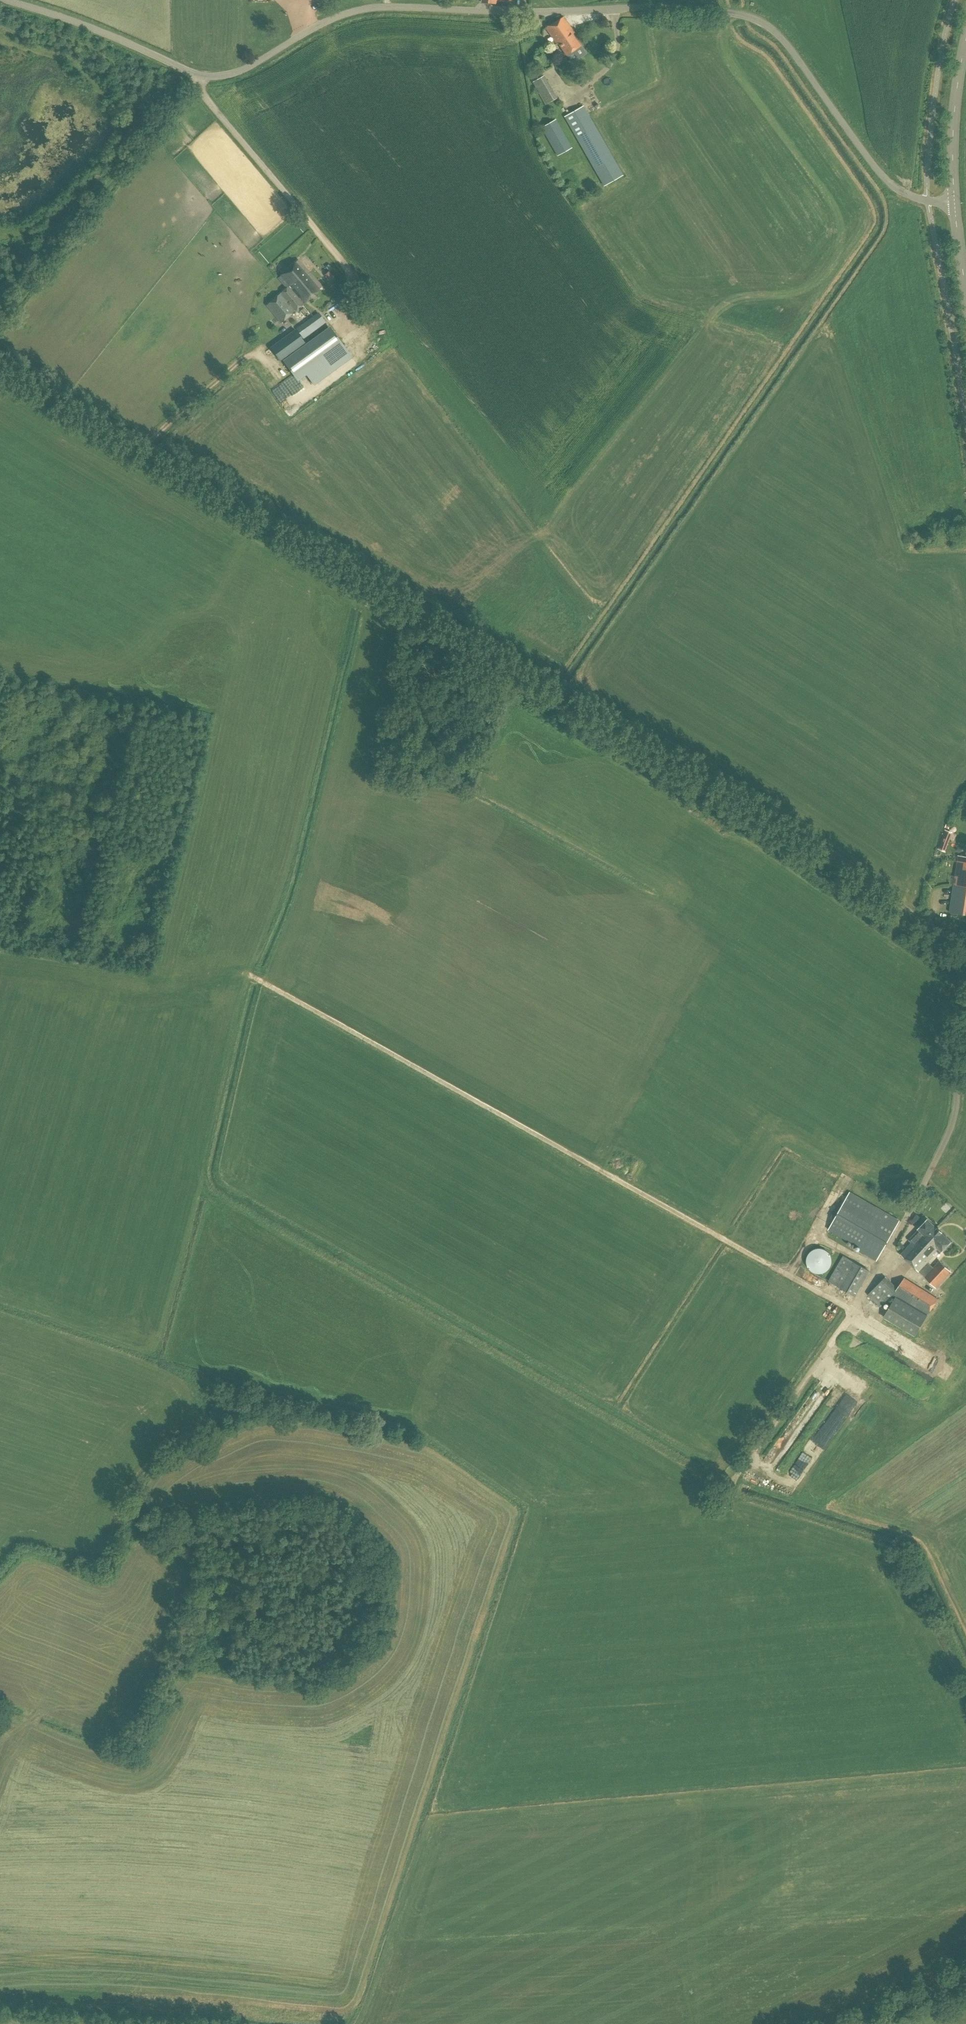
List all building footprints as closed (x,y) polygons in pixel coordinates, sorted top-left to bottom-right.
[(581,46),(573,34),(574,33),(563,17),(544,28),(556,45),(558,44),(566,55),(581,46)] [(545,105),(558,98),(544,75),(532,82),(545,105)] [(604,185),(622,175),(583,106),(565,116),(604,185)] [(557,155),(571,148),(556,120),(542,128),(557,155)] [(288,286),(303,304),(323,287),(298,260),(278,278),(287,288),(288,286)] [(329,281),(335,278),(330,271),(324,275),(329,281)] [(281,323),(303,304),(288,286),(287,288),(267,305),(281,323)] [(318,313),(297,329),(304,338),(325,323),(318,313)] [(307,373),(314,383),(350,356),(329,327),(285,360),(299,379),(307,373)] [(295,330),(271,347),(280,360),(304,342),(295,330)] [(947,849),(954,831),(946,828),(939,846),(947,849)] [(958,855),(954,885),(949,912),(965,914),(965,857),(958,855)] [(877,1259),(899,1221),(849,1192),(829,1229),(861,1247),(860,1249),(877,1259)] [(792,1213),(785,1220),(793,1227),(799,1220),(792,1213)] [(935,1288),(951,1272),(936,1257),(950,1241),(927,1219),(918,1229),(908,1240),(911,1243),(901,1255),(935,1288)] [(818,1273),(820,1273),(821,1273),(822,1273),(823,1273),(824,1272),(825,1272),(826,1271),(827,1270),(828,1270),(828,1269),(829,1268),(829,1267),(830,1266),(830,1265),(831,1264),(831,1263),(831,1262),(831,1261),(831,1260),(831,1259),(831,1258),(830,1256),(830,1255),(829,1255),(829,1254),(828,1253),(827,1252),(826,1251),(825,1250),(824,1249),(822,1249),(821,1249),(819,1248),(817,1248),(816,1249),(815,1249),(814,1249),(812,1250),(811,1251),(810,1252),(809,1253),(808,1254),(808,1255),(807,1256),(807,1257),(807,1258),(806,1259),(806,1260),(806,1261),(806,1262),(806,1263),(807,1264),(807,1265),(807,1266),(808,1267),(808,1268),(809,1269),(811,1270),(812,1271),(812,1272),(813,1272),(814,1273),(815,1273),(817,1273),(818,1273)] [(855,1296),(869,1271),(843,1256),(828,1281),(855,1296)] [(874,1288),(868,1295),(880,1307),(886,1300),(892,1295),(896,1297),(884,1317),(915,1335),(927,1315),(927,1314),(935,1303),(938,1299),(904,1278),(897,1289),(885,1277),(874,1288)]
